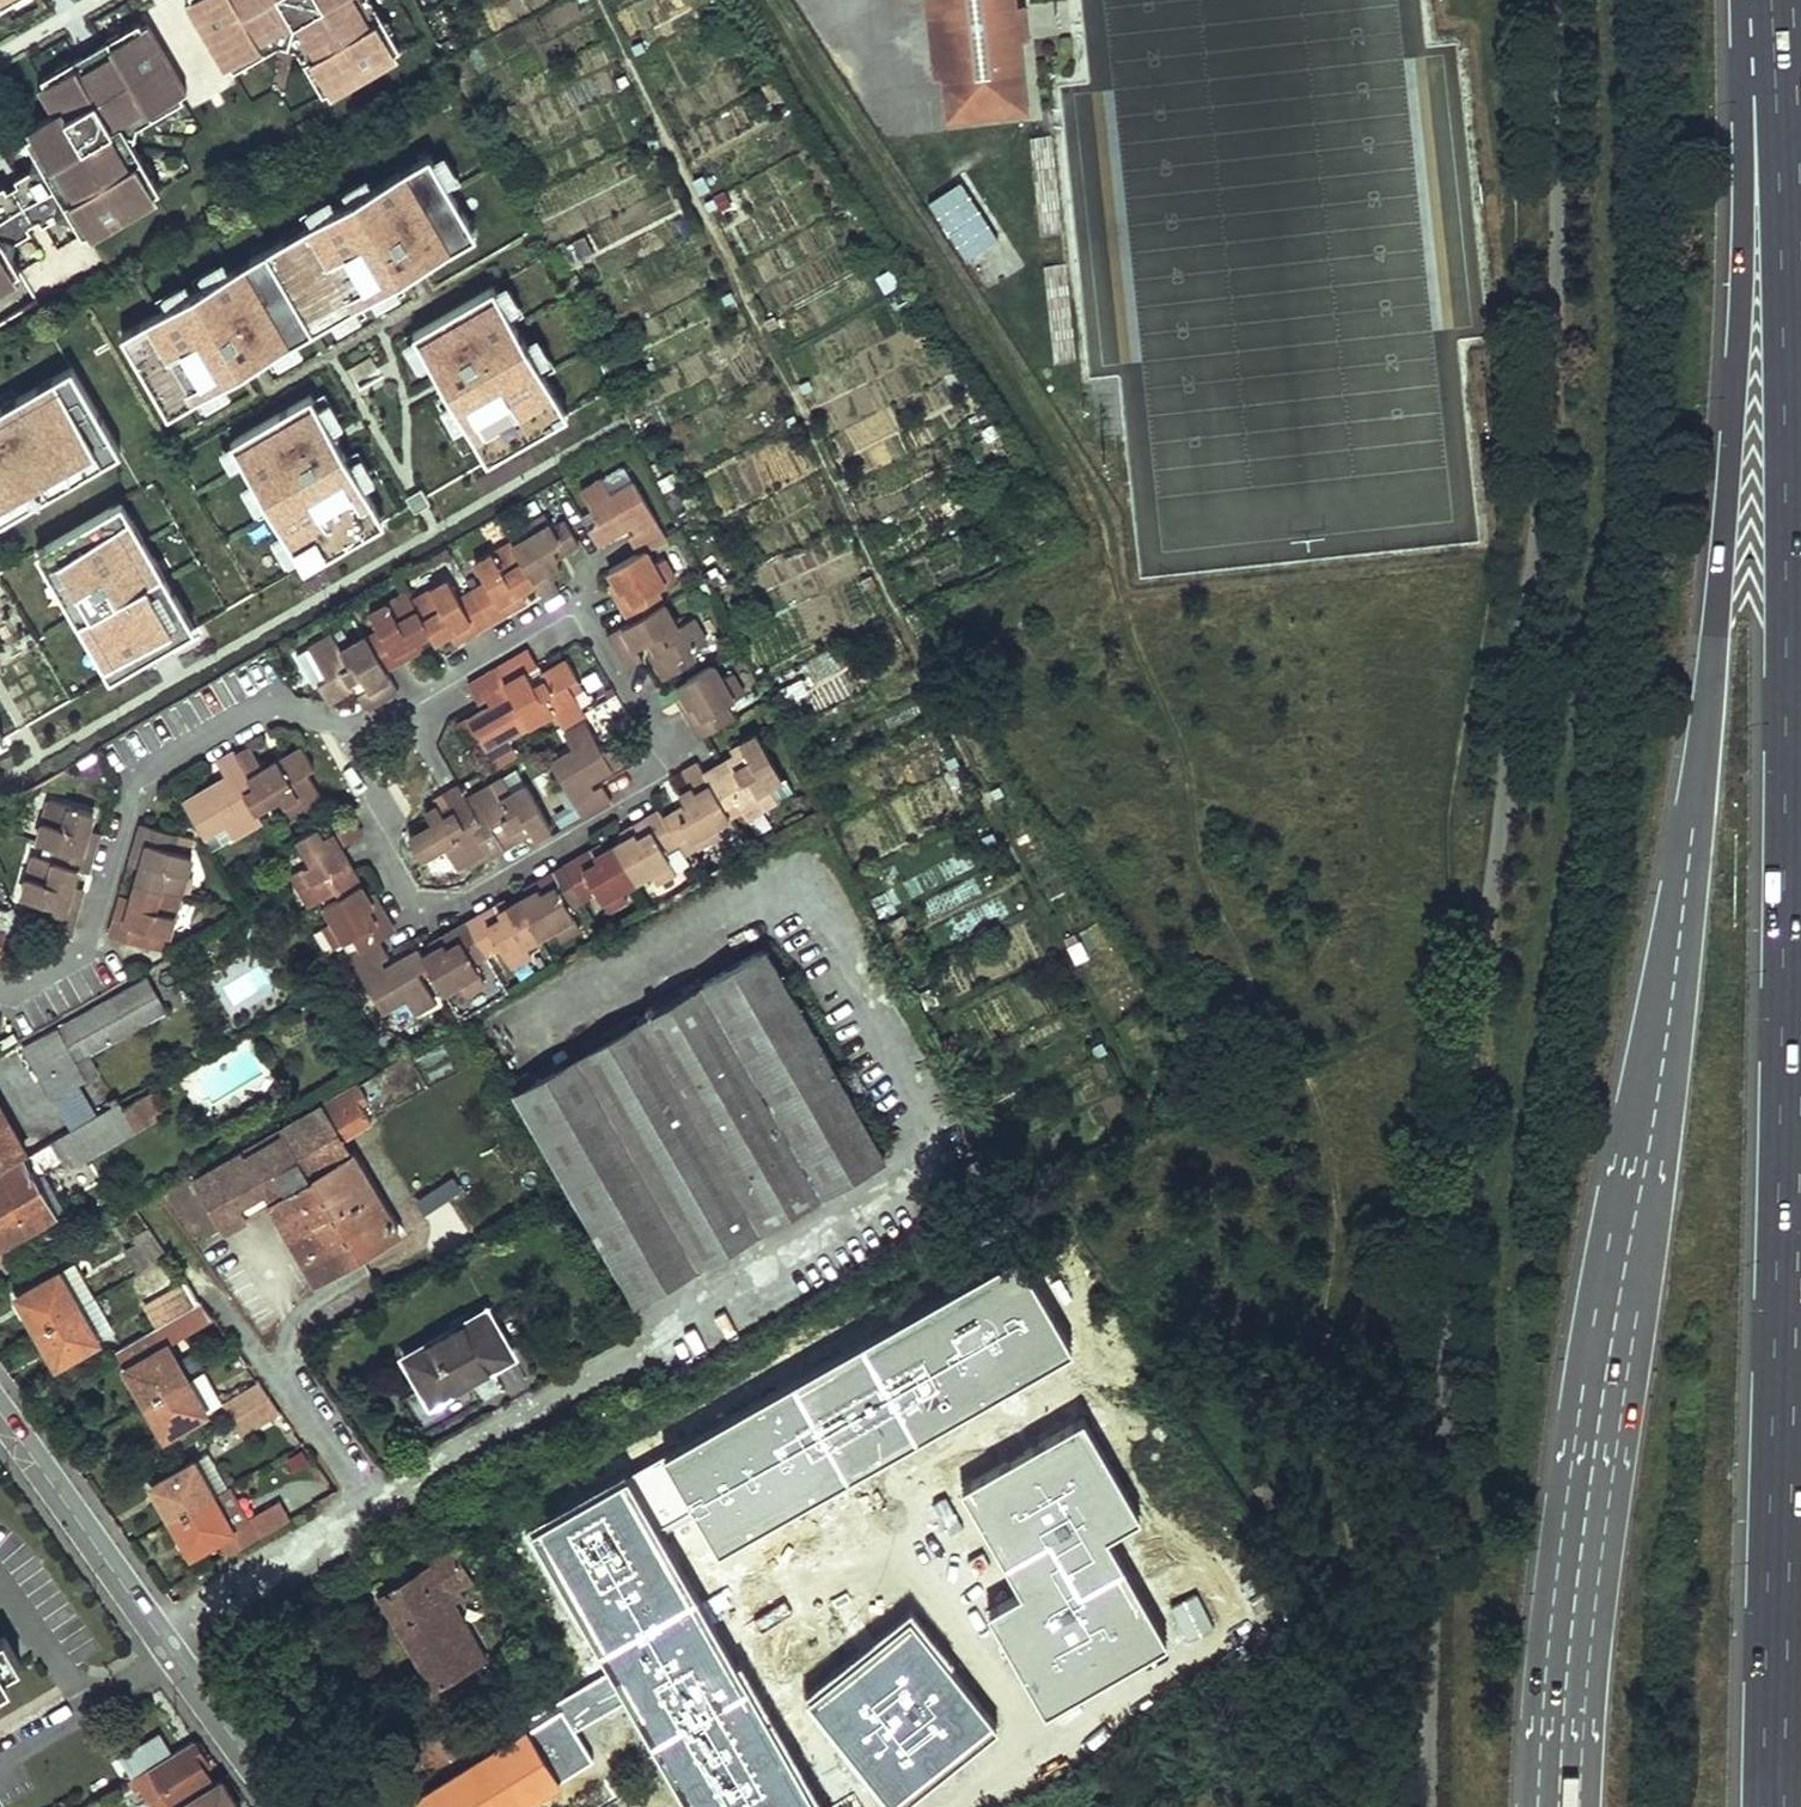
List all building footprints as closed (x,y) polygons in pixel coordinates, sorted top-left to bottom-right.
[(233,71),(285,43),(300,47),(331,99),(406,55),(375,0),(192,0),(233,71)] [(934,82),(941,81),(946,127),(1031,118),(1024,45),(1030,44),(1026,6),(1020,7),(1020,0),(925,0),(934,82)] [(26,276),(15,255),(18,238),(34,229),(32,223),(43,217),(46,222),(60,214),(79,218),(90,239),(165,195),(135,143),(140,126),(191,95),(147,17),(39,80),(55,109),(26,127),(37,148),(32,165),(19,173),(22,180),(10,186),(8,180),(0,184),(0,291),(26,276)] [(163,310),(121,334),(157,395),(172,386),(184,406),(195,399),(218,386),(267,358),(290,344),(336,317),(360,303),(375,294),(399,281),(457,247),(451,235),(470,224),(449,189),(436,165),(430,155),(367,191),(344,205),(331,213),(307,227),(300,230),(306,241),(291,250),(285,240),(250,260),(256,270),(240,279),(234,269),(223,275),(199,289),(187,296),(163,310)] [(447,158),(436,165),(449,189),(461,182),(447,158)] [(921,196),(961,260),(1000,236),(959,172),(921,196)] [(337,194),(344,205),(367,191),(361,180),(337,194)] [(300,215),(307,227),(331,213),(324,201),(300,215)] [(451,235),(457,247),(476,235),(470,224),(451,235)] [(285,240),(291,250),(306,241),(300,230),(285,240)] [(234,269),(240,279),(256,270),(250,260),(234,269)] [(192,278),(199,289),(223,275),(216,264),(192,278)] [(375,294),(382,306),(406,292),(399,281),(375,294)] [(157,299),(163,310),(187,296),(180,285),(157,299)] [(494,287),(413,334),(418,343),(432,367),(448,395),(462,418),(488,462),(555,423),(533,386),(547,378),(544,374),(531,350),(513,320),(499,296),(494,287)] [(510,290),(499,296),(513,320),(524,314),(510,290)] [(343,328),(367,315),(360,303),(336,317),(343,328)] [(418,343),(407,350),(421,373),(432,367),(418,343)] [(267,358),(273,369),(297,355),(290,344),(267,358)] [(542,344),(531,350),(544,374),(556,367),(542,344)] [(10,501),(17,512),(42,497),(36,486),(51,478),(57,489),(83,474),(76,463),(91,454),(98,465),(121,452),(72,367),(52,378),(59,389),(43,398),(37,387),(16,399),(23,410),(8,418),(1,408),(0,408),(0,507),(10,501)] [(37,387),(43,398),(59,389),(52,378),(37,387)] [(533,386),(555,423),(568,415),(547,378),(533,386)] [(157,395),(168,415),(184,406),(172,386),(157,395)] [(195,399),(201,411),(225,397),(218,386),(195,399)] [(323,392),(312,399),(326,423),(337,416),(323,392)] [(448,395),(437,401),(451,425),(462,418),(448,395)] [(310,396),(230,443),(232,446),(242,463),(256,487),(270,511),(286,537),(300,561),(304,569),(374,528),(365,513),(375,506),(360,480),(346,456),(326,423),(312,399),(310,396)] [(8,418),(23,410),(16,399),(1,408),(8,418)] [(232,446),(221,453),(231,470),(242,463),(232,446)] [(357,449),(346,456),(360,480),(371,473),(357,449)] [(76,463),(83,474),(98,465),(91,454),(76,463)] [(614,494),(637,481),(628,467),(606,479),(614,494)] [(36,486),(42,497),(57,489),(51,478),(36,486)] [(632,537),(642,554),(646,551),(670,537),(637,481),(614,494),(606,479),(585,491),(603,521),(593,527),(602,542),(627,529),(625,525),(632,521),(639,534),(632,537)] [(256,487),(245,494),(259,517),(270,511),(256,487)] [(2,521),(17,512),(10,501),(0,507),(0,517),(2,521)] [(110,509),(121,527),(131,520),(120,502),(110,509)] [(365,513),(374,528),(385,522),(375,506),(365,513)] [(110,509),(46,547),(64,577),(74,571),(88,594),(78,601),(107,649),(117,643),(131,666),(195,629),(176,595),(165,602),(154,584),(165,578),(153,557),(142,564),(133,547),(143,541),(131,520),(121,527),(110,509)] [(323,668),(314,673),(331,700),(354,687),(353,683),(364,677),(371,691),(361,697),(370,712),(400,693),(388,671),(417,654),(412,645),(432,633),(438,642),(453,632),(461,643),(522,606),(516,595),(535,584),(547,601),(562,592),(553,577),(564,571),(558,560),(582,545),(569,522),(554,529),(546,516),(523,529),(528,537),(515,545),(513,541),(476,563),(487,584),(461,600),(449,580),(414,601),(410,594),(373,616),(384,633),(370,641),(368,638),(344,653),(334,637),(312,650),(323,668)] [(286,537),(275,544),(289,568),(300,561),(286,537)] [(133,547),(142,564),(153,557),(143,541),(133,547)] [(646,551),(642,554),(611,572),(621,590),(617,594),(634,624),(613,636),(632,669),(645,661),(638,648),(653,640),(659,652),(654,655),(664,672),(680,663),(710,645),(696,622),(680,630),(658,592),(676,582),(665,562),(655,566),(646,551)] [(64,577),(78,601),(88,594),(74,571),(64,577)] [(154,584),(165,602),(176,595),(165,578),(154,584)] [(117,643),(107,649),(120,673),(131,666),(117,643)] [(481,738),(495,762),(516,750),(509,738),(555,711),(561,724),(585,710),(579,698),(587,692),(569,661),(543,676),(545,681),(537,685),(529,672),(541,665),(532,650),(500,669),(499,666),(470,684),(479,701),(488,696),(492,705),(460,724),(470,743),(481,738)] [(680,663),(664,672),(669,680),(684,671),(680,663)] [(687,708),(705,739),(736,722),(727,707),(746,695),(735,676),(725,681),(716,666),(680,686),(692,706),(687,708)] [(553,764),(585,819),(613,802),(604,787),(597,790),(593,784),(626,764),(616,747),(604,753),(588,724),(566,735),(575,751),(553,764)] [(363,950),(350,957),(382,1013),(404,1001),(414,1015),(435,1003),(418,972),(429,966),(443,990),(457,983),(464,993),(484,981),(472,961),(500,946),(512,966),(532,955),(525,943),(554,927),(561,937),(580,926),(570,907),(599,890),(611,910),(630,898),(624,886),(651,871),(657,882),(677,870),(666,851),(680,843),(678,840),(689,834),(698,849),(722,834),(718,827),(732,818),(723,806),(737,798),(748,816),(777,799),(769,784),(784,775),(758,732),(743,741),(746,749),(705,773),(700,766),(685,775),(693,789),(683,796),(688,806),(667,821),(662,810),(631,827),(635,833),(597,855),(593,850),(537,881),(541,888),(500,911),(496,906),(441,939),(444,945),(424,957),(419,949),(385,968),(382,963),(390,958),(380,941),(396,932),(379,903),(373,905),(342,849),(364,835),(356,821),(325,839),(319,829),(301,839),(315,863),(293,876),(311,908),(340,892),(345,900),(328,911),(335,926),(326,932),(336,949),(355,938),(363,950)] [(228,778),(186,802),(205,837),(225,826),(233,839),(265,821),(259,811),(282,797),(295,817),(326,800),(312,774),(317,772),(304,751),(267,771),(253,749),(240,757),(237,753),(219,763),(228,778)] [(446,846),(460,869),(496,848),(499,852),(535,833),(538,837),(554,827),(528,783),(512,791),(503,777),(469,797),(463,788),(447,797),(455,811),(445,817),(438,807),(427,814),(433,825),(412,837),(425,858),(446,846)] [(94,817),(48,803),(37,845),(58,850),(55,866),(33,860),(22,899),(43,905),(39,920),(72,930),(81,899),(72,897),(78,873),(87,875),(96,842),(87,840),(94,817)] [(125,896),(113,938),(145,947),(151,932),(167,936),(191,857),(173,852),(178,835),(145,825),(134,864),(143,867),(134,898),(125,896)] [(212,850),(233,839),(225,826),(205,837),(212,850)] [(691,861),(680,843),(666,851),(677,870),(691,861)] [(2,969),(11,933),(0,930),(0,969),(2,969)] [(765,945),(703,982),(823,1191),(886,1154),(765,945)] [(146,981),(22,1049),(51,1101),(97,1076),(86,1056),(164,1014),(146,981)] [(703,982),(641,1018),(761,1227),(814,1196),(823,1191),(703,982)] [(641,1018),(579,1054),(699,1262),(727,1246),(761,1227),(641,1018)] [(699,1262),(579,1054),(521,1088),(638,1297),(699,1262)] [(357,1083),(321,1103),(280,1127),(359,1257),(399,1234),(342,1139),(373,1122),(364,1107),(369,1104),(357,1083)] [(149,1090),(130,1100),(141,1120),(160,1109),(149,1090)] [(60,1167),(132,1126),(117,1100),(24,1153),(0,1167),(0,1232),(4,1240),(50,1213),(50,1210),(55,1207),(35,1174),(56,1161),(60,1167)] [(24,1153),(0,1112),(0,1167),(24,1153)] [(280,1127),(193,1177),(224,1228),(269,1200),(318,1281),(359,1257),(280,1127)] [(157,1233),(129,1250),(141,1270),(170,1253),(157,1233)] [(1016,1255),(669,1457),(726,1554),(1072,1352),(1016,1255)] [(77,1262),(64,1270),(83,1302),(95,1295),(77,1262)] [(64,1270),(23,1293),(42,1325),(83,1302),(64,1270)] [(195,1287),(169,1304),(177,1316),(205,1300),(195,1287)] [(83,1302),(101,1336),(114,1328),(95,1295),(83,1302)] [(205,1300),(177,1316),(173,1319),(182,1334),(216,1315),(205,1300)] [(83,1302),(42,1325),(61,1360),(103,1338),(101,1336),(83,1302)] [(488,1308),(409,1355),(435,1401),(515,1355),(488,1308)] [(170,1343),(130,1365),(149,1399),(190,1377),(170,1343)] [(191,1380),(209,1411),(223,1404),(205,1372),(191,1380)] [(190,1377),(149,1399),(167,1433),(209,1411),(191,1380),(190,1377)] [(264,1382),(229,1402),(237,1417),(274,1396),(264,1382)] [(274,1396),(237,1417),(246,1433),(285,1412),(274,1396)] [(1145,1516),(1086,1414),(960,1487),(1023,1594),(990,1613),(1044,1705),(1161,1637),(1105,1540),(1145,1516)] [(216,1494),(232,1485),(210,1448),(195,1456),(216,1494)] [(195,1456),(153,1481),(173,1518),(216,1494),(195,1456)] [(627,1475),(535,1527),(697,1806),(819,1806),(627,1475)] [(235,1528),(252,1519),(234,1485),(216,1494),(235,1528)] [(216,1494),(173,1518),(192,1553),(224,1535),(234,1551),(262,1536),(252,1519),(235,1528),(216,1494)] [(456,1548),(380,1594),(437,1687),(489,1656),(455,1601),(466,1594),(461,1585),(474,1578),(456,1548)] [(1002,1723),(910,1613),(811,1696),(904,1806),(1002,1723)] [(19,1675),(12,1665),(24,1658),(10,1632),(0,1638),(0,1686),(19,1675)] [(560,1711),(528,1731),(558,1779),(590,1759),(560,1711)] [(423,1796),(430,1806),(512,1806),(558,1779),(528,1731),(423,1796)] [(131,1778),(134,1782),(142,1784),(155,1776),(170,1802),(161,1806),(177,1806),(215,1786),(202,1765),(206,1761),(195,1741),(131,1778)] [(576,1797),(607,1782),(597,1763),(567,1779),(576,1797)] [(226,1780),(215,1786),(177,1806),(241,1806),(226,1780)]
